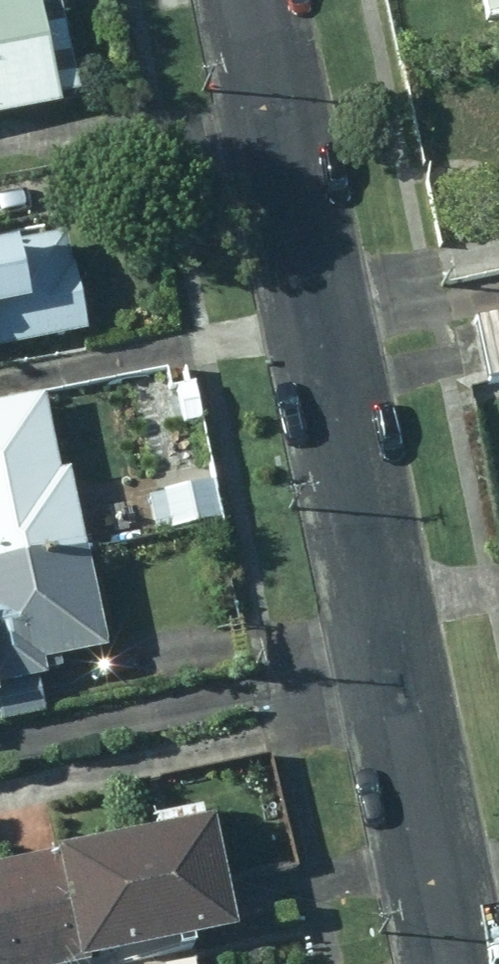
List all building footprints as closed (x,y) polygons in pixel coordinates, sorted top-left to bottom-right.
[(55,115),(52,98),(71,96),(53,0),(0,0),(0,125),(55,115)] [(484,24),(498,21),(498,23),(498,0),(479,0),(484,24)] [(77,338),(59,242),(0,254),(0,353),(77,338)] [(474,321),(486,374),(498,371),(498,315),(474,321)] [(80,553),(65,476),(57,479),(42,403),(0,411),(0,569),(80,553)] [(170,533),(202,529),(197,495),(166,500),(170,533)] [(80,553),(0,569),(0,721),(39,714),(34,685),(39,685),(35,666),(100,654),(80,553)] [(229,944),(206,832),(50,864),(71,963),(130,963),(229,944)] [(50,864),(0,874),(0,963),(71,963),(50,864)]
